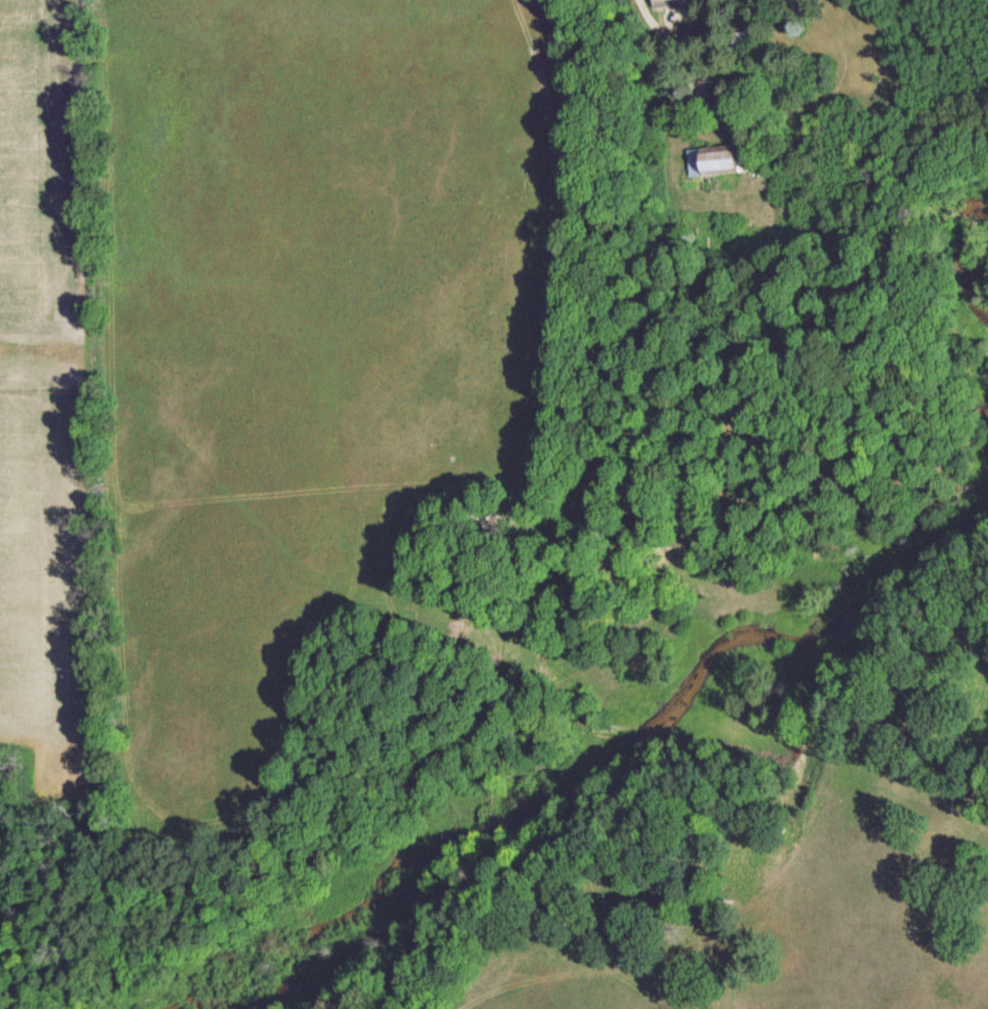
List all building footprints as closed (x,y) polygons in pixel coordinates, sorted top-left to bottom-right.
[(749,147),(690,152),(692,176),(751,171),(749,147)]
